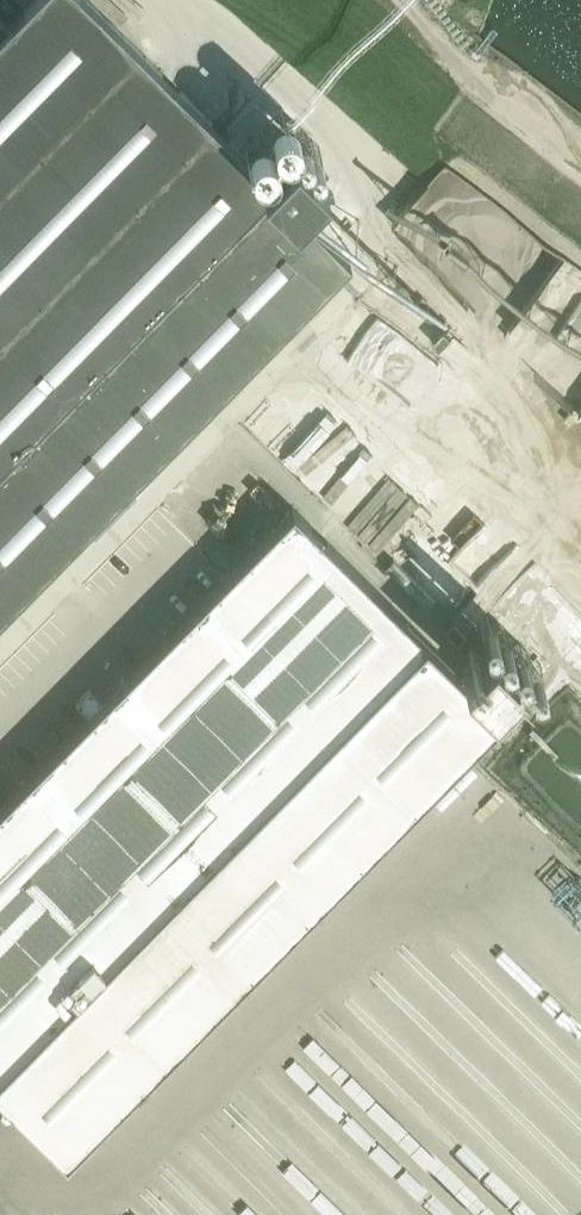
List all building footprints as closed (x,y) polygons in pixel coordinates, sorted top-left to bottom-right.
[(348,258),(293,204),(324,173),(290,140),(260,171),(87,0),(31,0),(7,24),(0,17),(0,612),(348,258)] [(369,299),(354,317),(396,351),(411,332),(369,299)] [(566,373),(575,363),(540,332),(531,343),(566,373)] [(481,694),(486,690),(489,692),(519,662),(489,633),(459,663),(466,670),(462,675),(291,507),(0,802),(0,1105),(61,1165),(504,716),(481,694)] [(439,603),(466,631),(493,605),(466,577),(439,603)] [(455,803),(484,773),(470,760),(441,790),(455,803)] [(355,903),(380,877),(367,864),(342,890),(355,903)]
